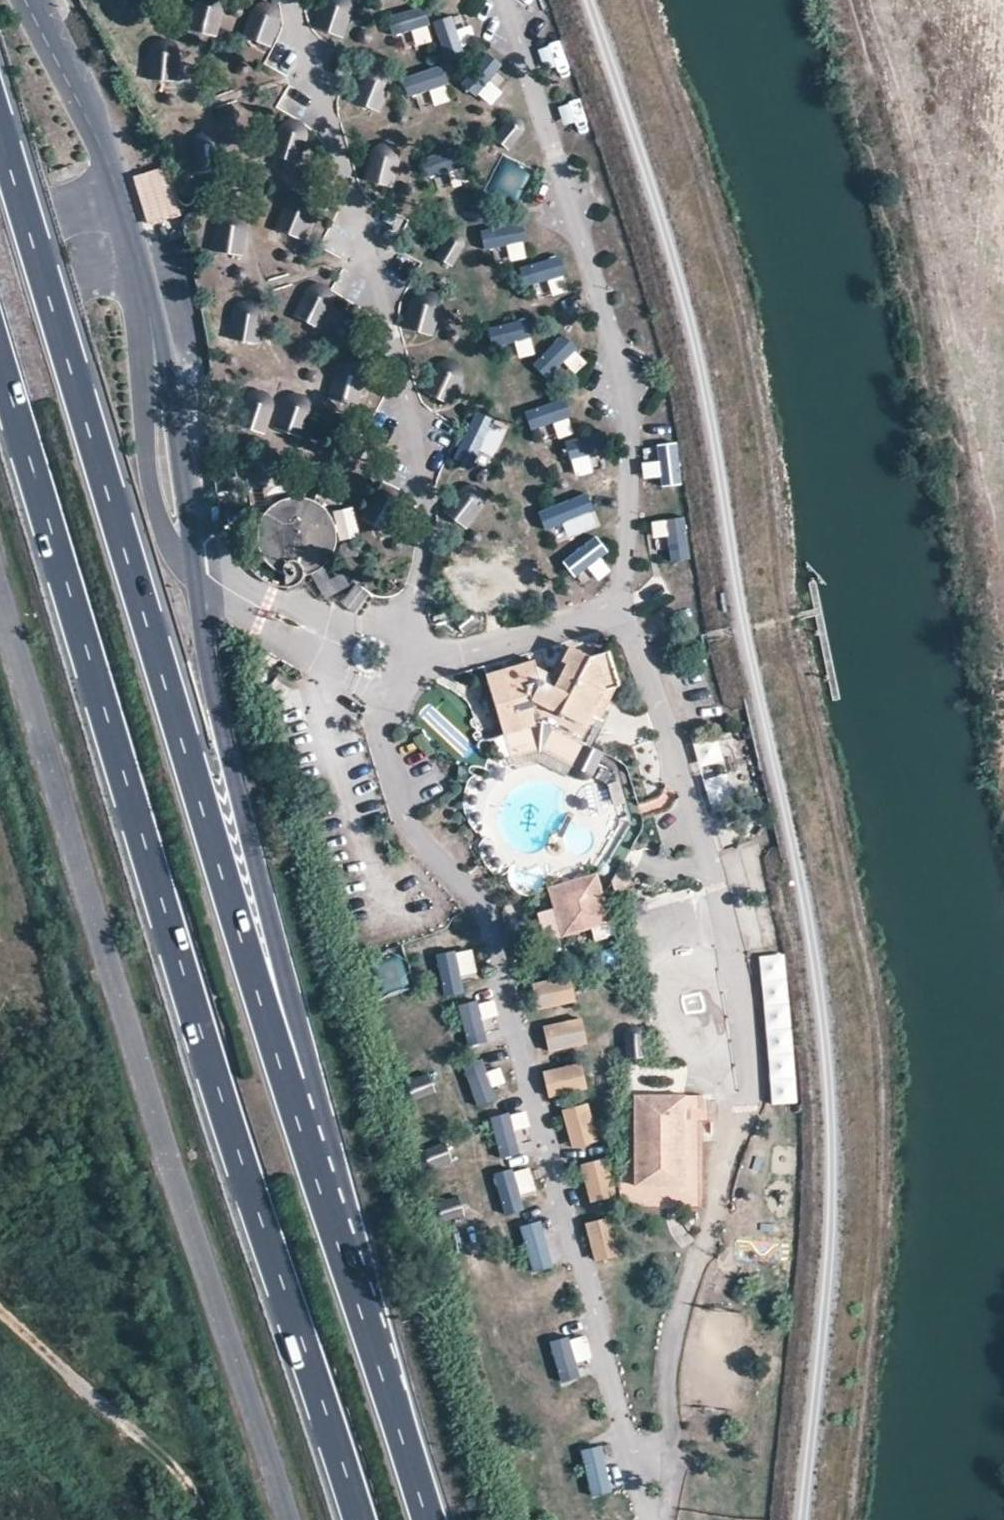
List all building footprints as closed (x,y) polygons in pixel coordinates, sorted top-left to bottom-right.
[(191,32),(221,34),(222,0),(193,0),(191,32)] [(241,36),(269,48),(286,9),(264,0),(256,0),(241,36)] [(328,33),(345,39),(355,11),(338,5),(328,33)] [(412,31),(418,46),(435,39),(423,6),(389,19),(396,37),(412,31)] [(457,14),(433,25),(448,54),(471,42),(457,14)] [(149,80),(176,80),(176,39),(149,39),(149,80)] [(429,91),(434,106),(451,101),(440,66),(403,78),(409,97),(429,91)] [(468,86),(491,107),(505,91),(482,70),(468,86)] [(356,103),(381,110),(389,82),(364,75),(356,103)] [(289,89),(279,106),(296,115),(305,99),(289,89)] [(518,150),(525,124),(503,118),(496,144),(518,150)] [(520,212),(539,170),(503,155),(489,187),(485,185),(481,195),(520,212)] [(170,166),(135,172),(144,224),(180,218),(170,166)] [(284,200),(277,231),(305,238),(313,207),(284,200)] [(521,222),(483,231),(489,255),(507,251),(510,263),(529,258),(521,222)] [(211,250),(244,257),(250,230),(217,223),(211,250)] [(553,297),(569,292),(559,257),(521,268),(526,288),(548,281),(553,297)] [(319,329),(337,300),(312,283),(293,312),(319,329)] [(404,330),(441,336),(446,304),(410,298),(404,330)] [(232,341),(260,342),(262,308),(233,306),(232,341)] [(322,328),(341,338),(352,316),(333,306),(322,328)] [(520,360),(540,352),(525,317),(505,325),(520,360)] [(566,363),(574,375),(588,365),(567,335),(532,360),(545,378),(566,363)] [(357,408),(369,380),(340,369),(329,396),(357,408)] [(446,369),(437,398),(457,405),(467,375),(446,369)] [(263,434),(274,398),(248,389),(237,426),(263,434)] [(300,438),(314,403),(288,392),(274,427),(300,438)] [(563,398),(524,412),(531,430),(552,423),(558,440),(576,433),(563,398)] [(474,437),(458,458),(476,472),(492,451),(474,437)] [(574,476),(596,473),(593,441),(571,443),(574,476)] [(657,444),(658,461),(643,462),(643,479),(661,478),(662,487),(682,486),(680,443),(657,444)] [(457,487),(440,510),(467,529),(483,506),(457,487)] [(573,502),(584,522),(606,510),(596,491),(573,502)] [(362,533),(349,506),(326,517),(314,492),(253,520),(281,579),(308,566),(324,600),(350,587),(331,547),(362,533)] [(401,500),(377,522),(388,535),(413,513),(401,500)] [(654,539),(669,537),(672,563),(692,561),(687,517),(653,521),(654,539)] [(586,589),(613,571),(603,557),(610,552),(598,536),(565,559),(586,589)] [(543,724),(588,745),(620,689),(610,652),(590,658),(571,649),(561,664),(569,668),(561,680),(536,668),(535,660),(488,675),(506,736),(543,724)] [(720,737),(694,743),(700,768),(725,762),(720,737)] [(591,748),(582,774),(595,779),(605,753),(591,748)] [(704,780),(711,803),(733,797),(726,774),(704,780)] [(563,940),(614,925),(599,875),(548,890),(563,940)] [(554,909),(540,912),(546,935),(559,931),(554,909)] [(363,959),(377,1002),(417,989),(403,946),(363,959)] [(438,955),(445,997),(465,994),(462,978),(478,975),(474,949),(438,955)] [(540,1012),(579,1002),(572,974),(532,985),(540,1012)] [(461,1006),(469,1045),(487,1042),(483,1020),(500,1016),(496,999),(461,1006)] [(582,1016),(543,1027),(550,1054),(589,1043),(582,1016)] [(771,1104),(797,1103),(795,1052),(769,1053),(771,1104)] [(475,1108),(497,1103),(493,1088),(506,1085),(501,1061),(467,1068),(475,1108)] [(430,1072),(402,1084),(410,1101),(438,1090),(430,1072)] [(634,1188),(683,1188),(682,1099),(633,1100),(634,1188)] [(562,1110),(572,1149),(599,1142),(589,1103),(562,1110)] [(515,1130),(530,1127),(526,1110),(491,1118),(500,1158),(520,1154),(515,1130)] [(427,1168),(452,1165),(449,1144),(424,1147),(427,1168)] [(581,1165),(591,1203),(617,1196),(607,1158),(581,1165)] [(493,1176),(505,1217),(525,1211),(520,1196),(537,1191),(529,1165),(493,1176)] [(441,1224),(465,1216),(459,1196),(434,1204),(441,1224)] [(594,1263),(622,1257),(614,1218),(587,1223),(594,1263)] [(557,1266),(544,1220),(520,1227),(533,1272),(557,1266)] [(579,1362),(593,1359),(587,1334),(551,1342),(560,1383),(582,1378),(579,1362)] [(605,1445),(582,1450),(592,1497),(615,1492),(605,1445)]
